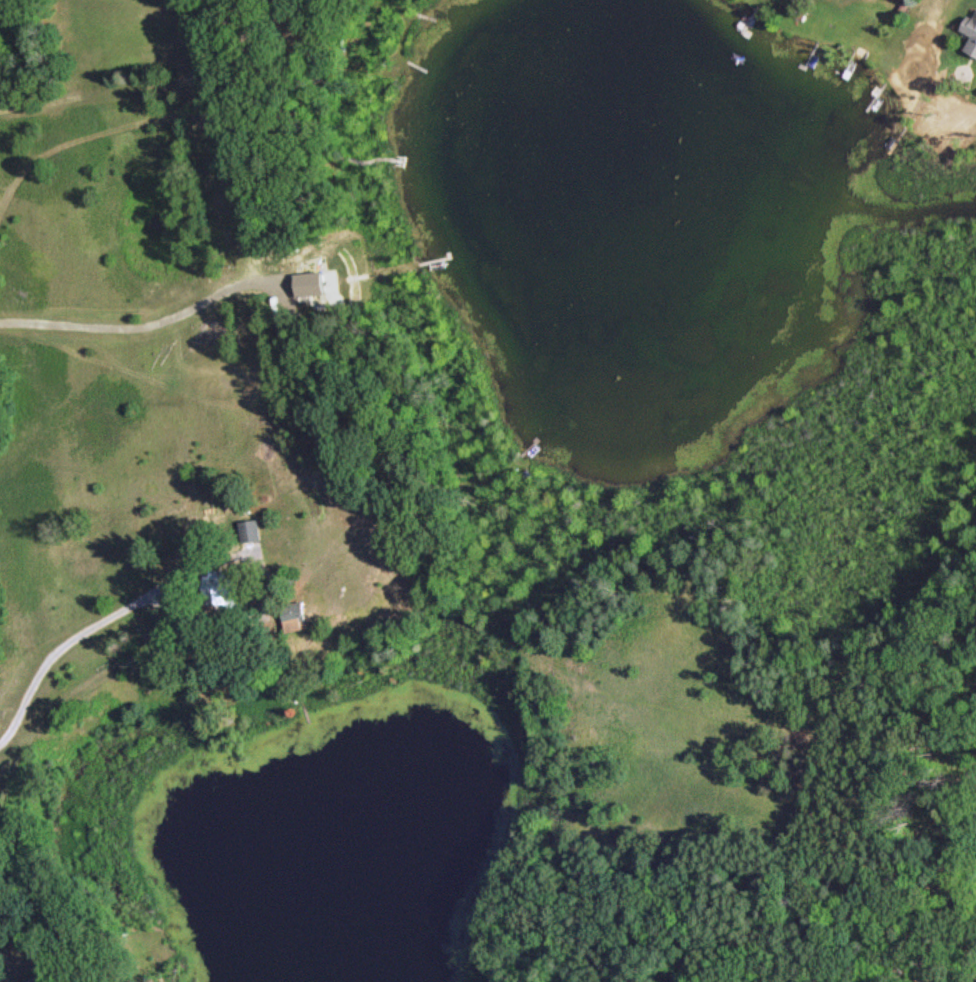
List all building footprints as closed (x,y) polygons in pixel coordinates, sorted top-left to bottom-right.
[(975,35),(971,45),(975,47),(975,16),(971,13),(964,29),(975,35)]
